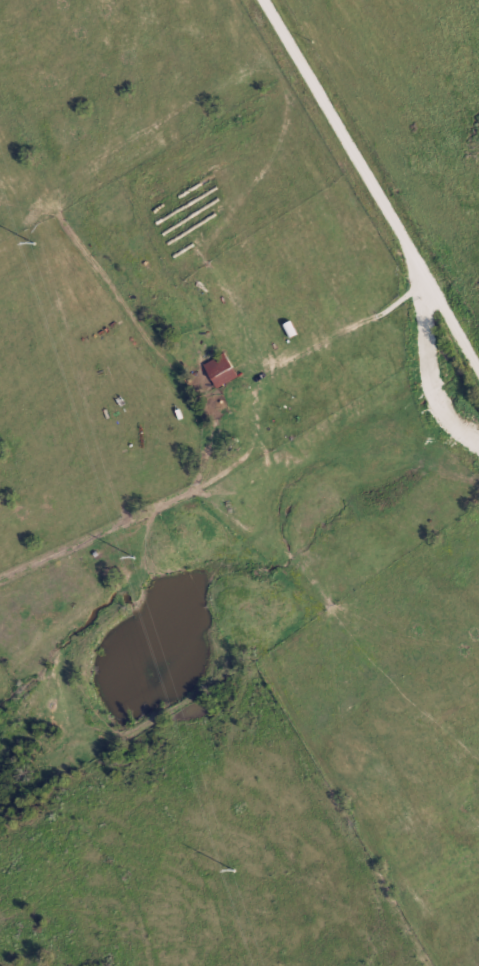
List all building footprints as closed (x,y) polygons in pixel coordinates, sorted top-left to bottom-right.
[(203,364),(214,388),(236,378),(225,354),(203,364)]
